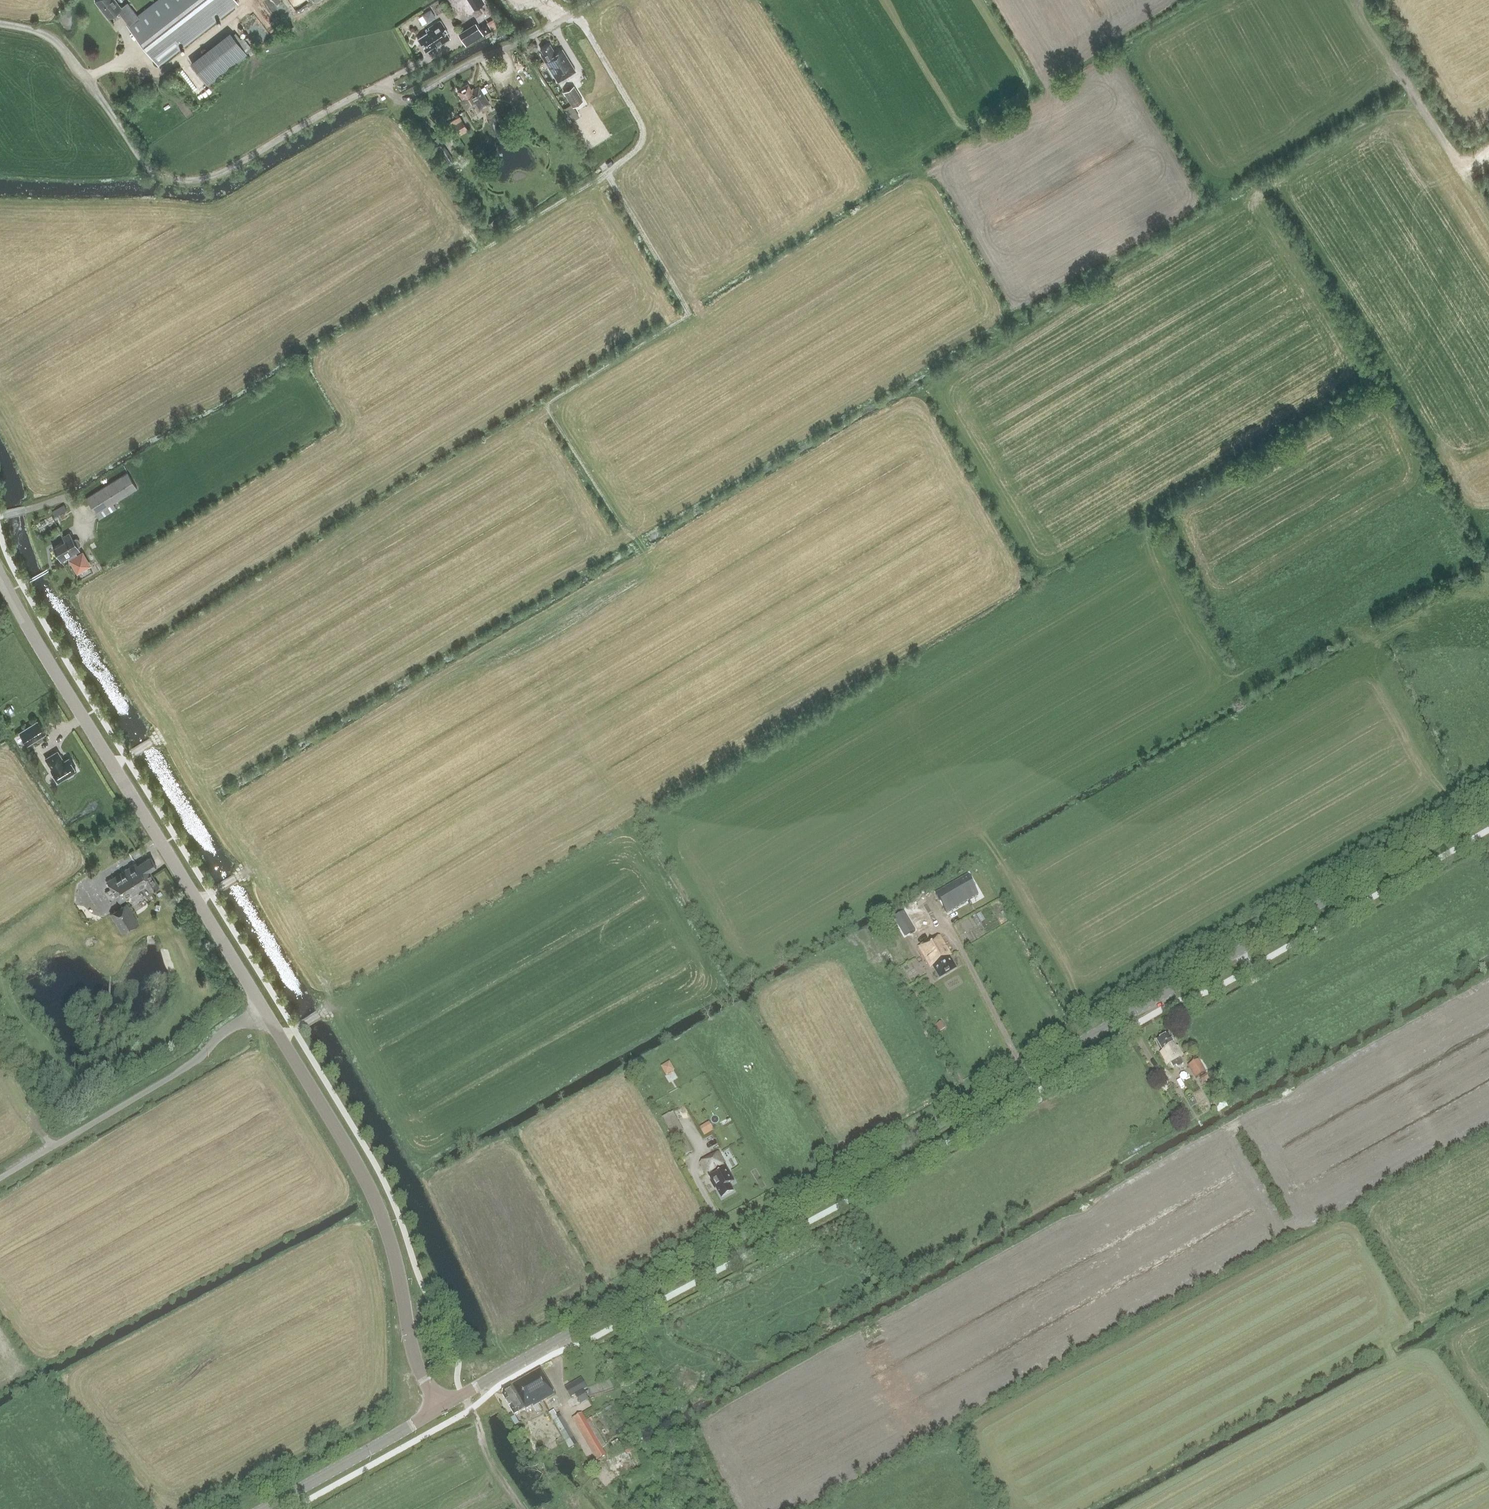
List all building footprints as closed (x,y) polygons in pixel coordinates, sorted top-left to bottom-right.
[(238,3),(235,0),(159,0),(139,16),(128,2),(122,7),(116,0),(97,0),(96,1),(109,18),(118,11),(128,24),(128,25),(159,65),(238,3)] [(289,3),(299,14),(310,4),(306,0),(292,0),(289,3)] [(422,13),(427,22),(435,17),(429,8),(422,13)] [(274,31),(270,22),(266,14),(260,17),(268,34),(274,31)] [(436,47),(451,38),(440,21),(425,30),(427,32),(417,38),(425,52),(435,46),(436,47)] [(465,43),(482,33),(476,24),(460,34),(465,43)] [(187,59),(204,84),(245,55),(228,31),(187,59)] [(557,82),(575,71),(562,49),(555,53),(550,44),(540,49),(543,53),(541,55),(557,82)] [(489,104),(480,88),(475,91),(473,88),(471,90),(468,84),(457,91),(463,100),(461,101),(466,110),(476,104),(479,110),(489,104)] [(583,100),(578,92),(574,86),(563,92),(572,106),(583,100)] [(453,135),(466,128),(462,122),(459,117),(447,124),(450,129),(453,135)] [(454,160),(442,142),(441,142),(438,137),(429,143),(445,166),(454,160)] [(488,224),(491,230),(506,222),(503,215),(488,224)] [(86,498),(95,514),(98,519),(116,508),(113,503),(137,489),(128,473),(86,498)] [(52,511),(54,516),(66,509),(64,505),(52,511)] [(75,552),(80,550),(78,547),(80,546),(81,543),(78,539),(76,538),(74,540),(69,532),(62,537),(65,541),(53,548),(61,561),(68,556),(71,561),(72,560),(78,571),(88,565),(82,554),(78,557),(75,552)] [(45,734),(37,721),(20,733),(28,745),(45,734)] [(76,771),(69,758),(64,762),(57,751),(45,759),(52,769),(51,770),(58,782),(66,777),(68,777),(71,775),(72,774),(76,771)] [(150,891),(159,886),(150,871),(156,867),(150,857),(137,865),(136,863),(107,880),(120,902),(147,886),(150,891)] [(967,875),(935,893),(947,913),(979,894),(967,875)] [(123,934),(139,924),(126,904),(110,914),(123,934)] [(906,937),(929,924),(917,904),(895,917),(895,918),(885,924),(890,932),(894,929),(900,940),(906,936),(906,937)] [(940,977),(955,968),(949,958),(952,956),(940,936),(920,948),(931,968),(934,966),(940,977)] [(942,1021),(936,1024),(940,1031),(946,1028),(942,1021)] [(1167,1064),(1171,1062),(1173,1067),(1176,1065),(1177,1066),(1179,1067),(1183,1065),(1183,1062),(1180,1057),(1183,1055),(1178,1047),(1176,1048),(1169,1035),(1158,1041),(1163,1051),(1161,1052),(1167,1064)] [(657,1066),(661,1076),(674,1070),(669,1060),(657,1066)] [(1196,1077),(1205,1072),(1198,1061),(1189,1066),(1196,1077)] [(1209,1079),(1206,1074),(1200,1078),(1203,1083),(1209,1079)] [(683,1135),(677,1138),(687,1156),(693,1152),(683,1135)] [(720,1152),(701,1162),(707,1174),(708,1174),(712,1181),(711,1182),(715,1189),(716,1188),(721,1198),(734,1191),(728,1181),(734,1179),(726,1165),(726,1164),(720,1152)] [(514,1416),(530,1407),(533,1405),(537,1413),(543,1410),(539,1404),(555,1394),(541,1370),(504,1391),(502,1395),(514,1416)] [(565,1386),(571,1396),(587,1387),(581,1377),(565,1386)] [(576,1396),(581,1404),(589,1400),(584,1391),(576,1396)] [(615,1404),(601,1413),(616,1437),(629,1429),(615,1404)] [(551,1420),(552,1420),(569,1448),(578,1443),(558,1409),(548,1415),(551,1420)] [(586,1410),(572,1418),(597,1461),(607,1455),(585,1417),(589,1415),(586,1410)]
